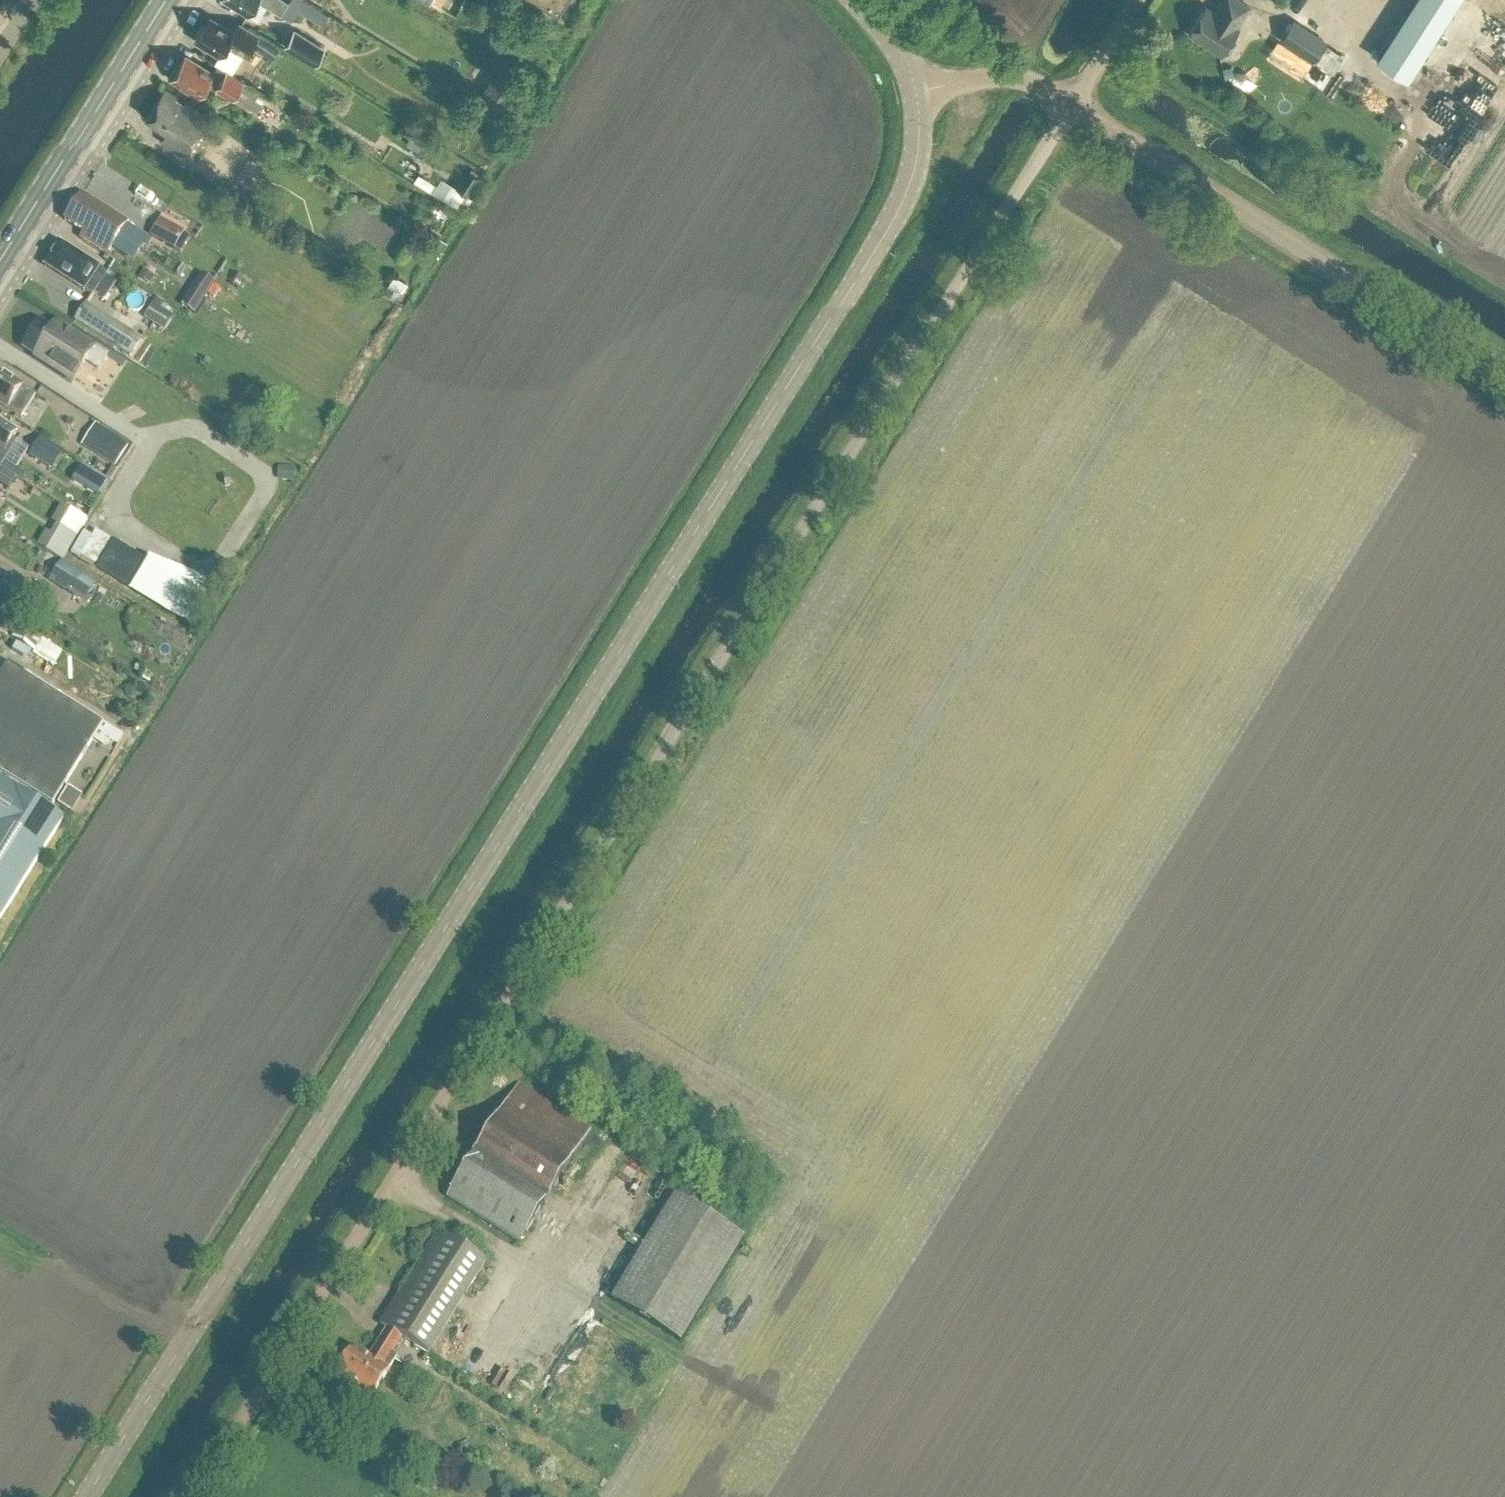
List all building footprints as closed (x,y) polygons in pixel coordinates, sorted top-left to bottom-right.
[(249,13),(249,12),(256,0),(228,0),(249,13)] [(280,13),(288,0),(260,0),(280,13)] [(564,0),(541,0),(558,10),(564,0)] [(1247,2),(1244,0),(1217,0),(1212,8),(1203,3),(1187,28),(1220,50),(1237,24),(1234,22),(1247,2)] [(1459,1),(1457,0),(1418,0),(1394,38),(1378,64),(1392,72),(1409,83),(1425,57),(1459,1)] [(1314,57),(1327,37),(1293,15),(1280,34),(1314,57)] [(224,26),(208,16),(203,24),(202,23),(194,35),(196,36),(195,37),(208,46),(207,47),(219,55),(226,44),(246,56),(253,45),(259,35),(261,33),(240,20),(234,30),(225,24),(224,26)] [(314,64),(325,47),(294,28),(284,46),(314,64)] [(1283,45),(1257,30),(1251,39),(1277,55),(1283,45)] [(259,35),(253,45),(273,58),(279,48),(259,35)] [(1253,42),(1248,49),(1301,81),(1312,62),(1294,51),(1287,62),(1253,42)] [(211,71),(185,54),(176,67),(174,67),(170,73),(172,75),(170,77),(198,94),(207,81),(231,97),(255,113),(266,94),(216,62),(211,71)] [(1233,75),(1231,65),(1221,67),(1224,77),(1233,75)] [(510,114),(525,90),(493,71),(478,95),(510,114)] [(184,101),(177,97),(177,95),(164,87),(145,115),(166,129),(160,139),(188,158),(215,119),(185,101),(184,101)] [(455,186),(467,194),(477,177),(450,161),(444,171),(459,180),(455,186)] [(415,166),(410,176),(424,183),(429,173),(415,166)] [(472,197),(467,194),(442,179),(433,192),(463,211),(472,197)] [(82,195),(64,222),(84,234),(81,239),(107,257),(111,250),(126,227),(128,224),(82,195)] [(174,252),(185,235),(163,221),(152,237),(174,252)] [(438,236),(430,248),(438,253),(446,241),(438,236)] [(59,245),(45,268),(92,298),(94,296),(105,278),(107,275),(59,245)] [(202,278),(181,310),(194,318),(215,286),(202,278)] [(131,360),(143,342),(86,305),(75,323),(131,360)] [(39,323),(22,350),(63,375),(73,382),(83,366),(96,373),(106,357),(93,349),(83,343),(68,334),(65,339),(39,323)] [(0,375),(0,407),(20,419),(35,396),(22,388),(24,386),(13,380),(11,382),(0,375)] [(17,434),(0,423),(0,450),(4,453),(17,434)] [(129,447),(96,425),(81,448),(114,469),(129,447)] [(51,472),(63,453),(43,440),(31,459),(51,472)] [(282,466),(280,482),(292,483),(294,467),(282,466)] [(105,485),(80,468),(71,481),(97,497),(105,485)] [(74,537),(56,526),(51,535),(46,532),(38,546),(62,559),(74,537)] [(53,584),(82,603),(94,584),(66,565),(53,584)] [(28,667),(42,641),(19,628),(4,653),(28,667)] [(50,808),(64,786),(88,748),(92,742),(103,726),(104,724),(102,723),(95,719),(37,681),(9,663),(2,673),(0,677),(0,775),(50,808)] [(64,821),(0,780),(0,921),(64,821)] [(72,815),(82,798),(69,790),(58,807),(72,815)] [(518,1246),(591,1130),(519,1084),(445,1199),(518,1246)] [(681,1342),(744,1238),(674,1196),(611,1300),(681,1342)] [(429,1357),(483,1264),(437,1237),(382,1331),(385,1333),(370,1360),(351,1349),(335,1377),(356,1389),(351,1398),(369,1408),(398,1358),(394,1356),(402,1342),(429,1357)]
